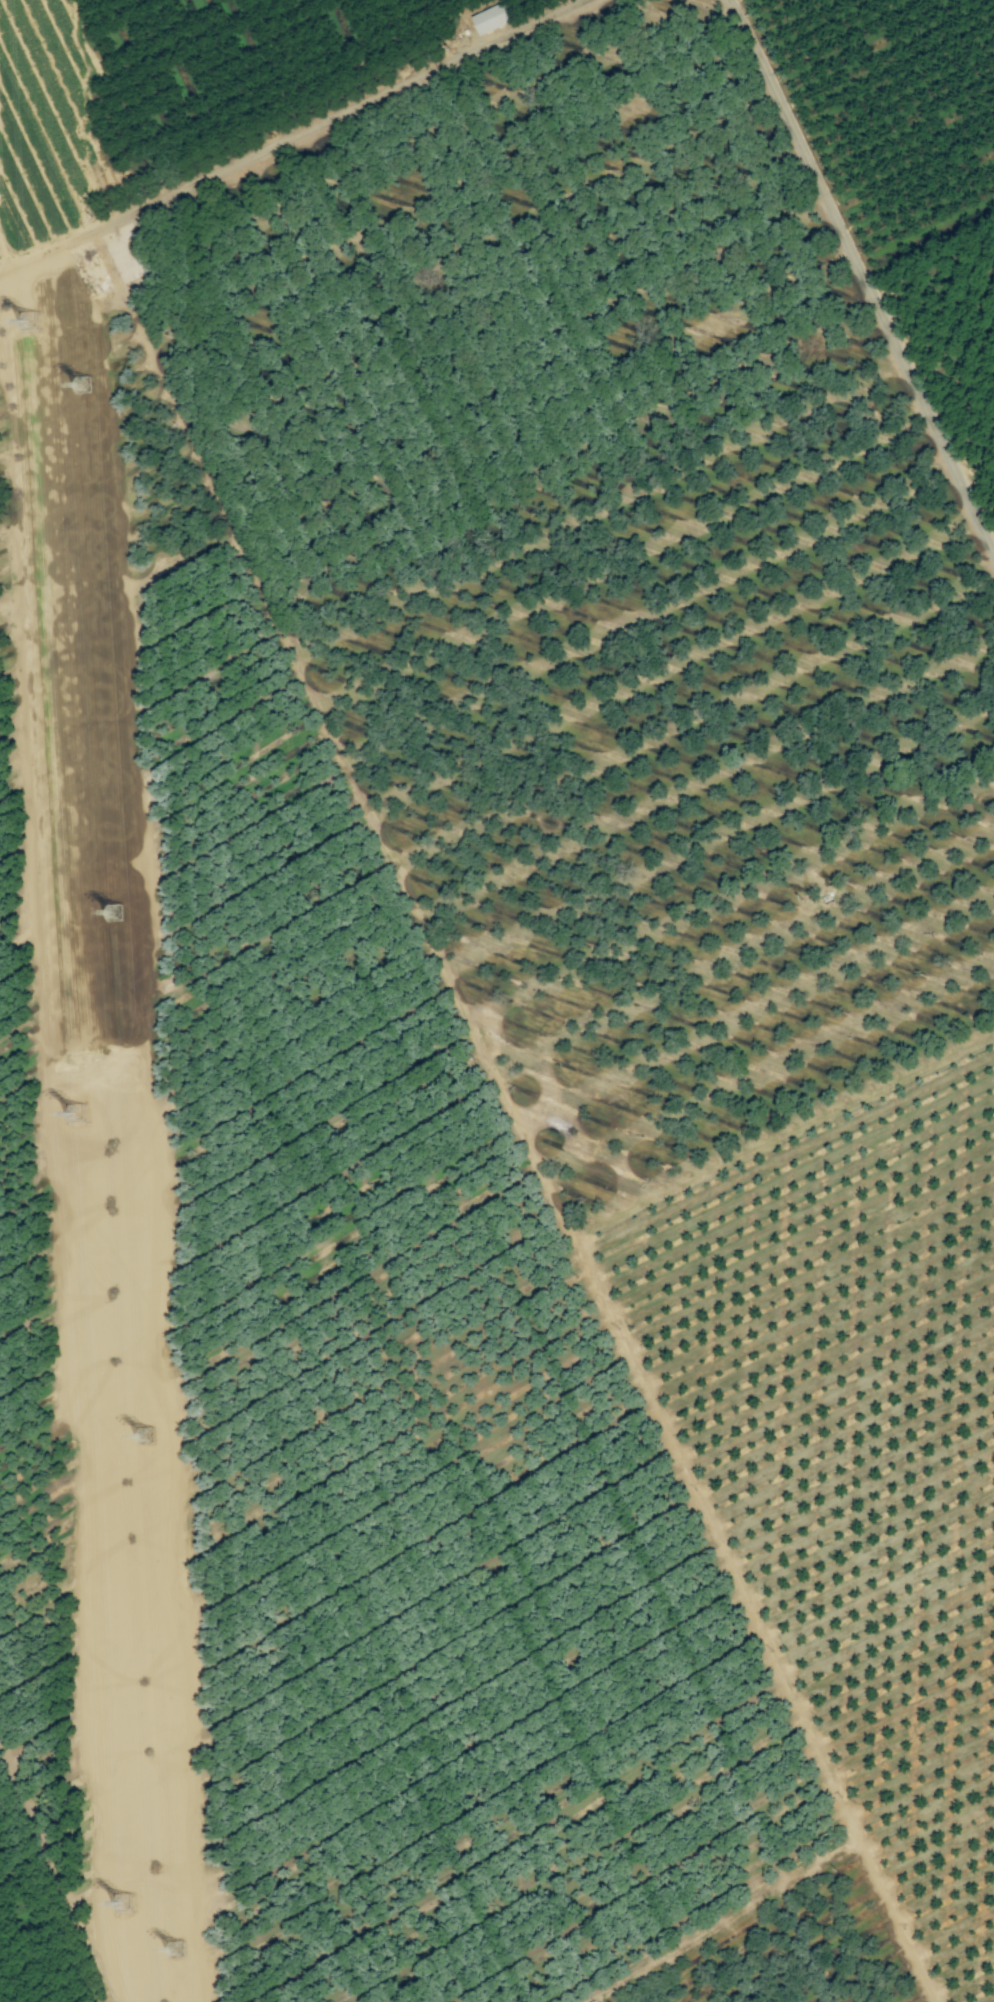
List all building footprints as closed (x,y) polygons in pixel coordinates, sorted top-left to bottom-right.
[(478,34),(508,21),(501,4),(471,17),(478,34)]
